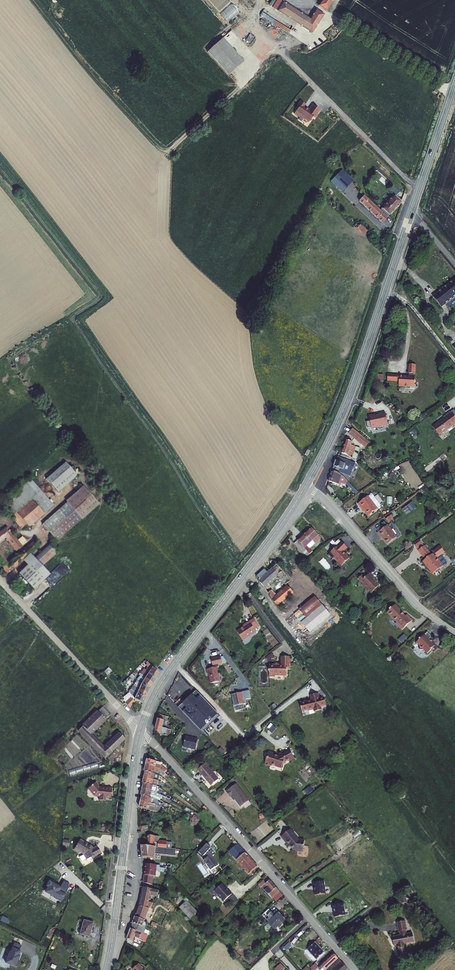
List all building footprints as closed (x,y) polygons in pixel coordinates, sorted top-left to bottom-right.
[(273,9),(313,34),(324,16),(316,11),(310,20),(279,0),(273,9)] [(335,0),(324,0),(319,6),(327,11),(335,0)] [(230,21),(239,11),(232,4),(223,14),(230,21)] [(293,28),(265,10),(261,16),(289,34),(293,28)] [(245,63),(224,39),(209,53),(230,76),(245,63)] [(317,118),(322,110),(316,106),(312,111),(307,107),(308,105),(303,102),(300,107),(301,108),(297,114),(302,118),(303,116),(312,122),(315,117),(317,118)] [(343,171),(333,181),(332,182),(342,192),(353,181),(343,171)] [(394,197),(382,210),(390,216),(401,203),(394,197)] [(383,224),(388,219),(380,212),(364,198),(360,203),(383,224)] [(435,297),(443,308),(454,298),(454,281),(435,297)] [(398,375),(398,382),(402,382),(402,387),(407,387),(408,389),(411,389),(413,388),(418,388),(419,378),(418,378),(418,375),(419,375),(419,366),(413,365),(412,374),(412,377),(403,376),(403,375),(398,375)] [(371,428),(381,426),(381,428),(385,427),(385,426),(388,426),(385,413),(379,415),(379,416),(369,418),(370,422),(366,422),(367,429),(371,428)] [(436,430),(442,438),(454,429),(454,416),(454,415),(447,420),(448,422),(436,430)] [(363,441),(369,446),(372,442),(356,429),(352,433),(359,438),(363,441)] [(349,440),(345,453),(350,454),(357,460),(362,446),(354,444),(355,442),(349,440)] [(341,457),(339,461),(357,467),(358,464),(341,457)] [(353,476),(355,470),(357,467),(339,461),(339,460),(336,469),(339,471),(342,474),(342,472),(353,476)] [(66,463),(47,479),(55,489),(74,472),(66,463)] [(339,471),(335,470),(332,480),(337,482),(339,475),(346,480),(347,478),(342,474),(339,471)] [(74,472),(55,489),(58,492),(77,476),(74,472)] [(346,480),(360,492),(362,491),(351,481),(347,478),(346,480)] [(29,528),(54,506),(31,479),(0,506),(0,507),(8,519),(11,517),(22,530),(29,528)] [(67,503),(42,525),(57,541),(82,519),(82,520),(91,512),(99,504),(83,487),(66,502),(67,503)] [(366,509),(371,515),(380,507),(383,504),(375,495),(372,497),(370,495),(360,503),(365,509),(366,509)] [(338,498),(336,500),(341,506),(344,504),(338,498)] [(403,509),(407,515),(417,506),(413,501),(403,509)] [(398,535),(390,523),(380,531),(383,537),(385,536),(390,542),(398,535)] [(1,533),(0,534),(0,543),(6,539),(16,552),(22,546),(18,541),(10,531),(10,532),(8,529),(7,527),(0,532),(1,533)] [(313,528),(299,540),(310,552),(312,550),(310,548),(308,546),(314,540),(317,543),(322,538),(313,528)] [(22,537),(18,541),(22,546),(26,543),(22,537)] [(332,542),(336,547),(343,541),(340,538),(337,542),(335,540),(332,542)] [(4,566),(9,572),(30,554),(41,544),(36,539),(8,563),(0,551),(0,560),(4,566)] [(299,540),(297,543),(307,554),(310,552),(299,540)] [(308,546),(310,548),(317,543),(314,540),(308,546)] [(420,550),(426,545),(423,540),(416,545),(420,550)] [(348,547),(343,541),(336,547),(330,553),(334,557),(336,557),(343,564),(352,556),(347,551),(346,552),(344,550),(348,547)] [(49,545),(35,558),(42,567),(57,553),(49,545)] [(427,559),(423,561),(424,562),(424,563),(425,564),(425,565),(426,566),(427,567),(427,568),(428,568),(428,569),(429,569),(430,570),(431,571),(432,571),(432,572),(433,571),(434,573),(445,565),(438,557),(446,551),(442,545),(435,550),(437,553),(436,555),(434,553),(433,554),(426,545),(420,550),(427,559)] [(27,566),(19,574),(34,591),(50,575),(42,567),(35,558),(30,554),(23,561),(27,566)] [(266,568),(258,575),(261,579),(260,580),(267,588),(270,585),(268,583),(279,574),(280,576),(281,575),(287,583),(292,579),(291,578),(284,570),(283,569),(278,564),(269,572),(266,568)] [(288,566),(283,569),(284,570),(291,578),(295,575),(288,566)] [(375,577),(371,572),(367,576),(364,573),(359,577),(365,583),(364,583),(368,588),(369,587),(373,591),(380,584),(374,578),(375,577)] [(284,600),(289,596),(292,599),(295,596),(292,593),(294,591),(289,585),(278,594),(273,589),(270,592),(273,599),(278,605),(284,600)] [(302,620),(310,630),(331,613),(323,605),(316,596),(296,613),(302,620)] [(288,605),(284,600),(278,605),(283,610),(288,605)] [(395,603),(387,610),(397,621),(396,621),(402,628),(412,619),(407,613),(405,615),(400,609),(400,608),(395,603)] [(302,620),(296,613),(288,619),(294,626),(302,620)] [(245,625),(242,627),(238,629),(244,638),(257,630),(256,628),(260,625),(255,617),(244,624),(245,625)] [(427,630),(420,636),(420,635),(418,637),(419,638),(416,640),(420,644),(419,648),(423,647),(427,652),(431,648),(430,647),(434,644),(429,637),(431,636),(431,634),(427,630)] [(405,634),(399,639),(403,643),(408,638),(405,634)] [(212,657),(213,663),(222,661),(221,655),(212,657)] [(275,663),(270,663),(270,674),(275,674),(275,673),(287,673),(287,666),(290,666),(290,655),(282,655),(282,662),(279,662),(279,663),(275,663)] [(151,669),(149,673),(156,677),(159,673),(155,669),(147,661),(146,663),(147,664),(146,665),(151,669)] [(216,665),(207,667),(208,672),(209,672),(212,681),(219,679),(216,665)] [(140,673),(141,674),(153,682),(156,677),(149,673),(147,675),(142,671),(140,673)] [(143,682),(150,687),(153,682),(141,674),(140,673),(139,675),(140,675),(138,679),(143,682)] [(135,684),(148,692),(150,687),(143,682),(141,685),(137,682),(135,684)] [(146,696),(148,692),(135,684),(134,687),(139,690),(138,692),(146,696)] [(135,697),(138,698),(144,702),(146,696),(138,692),(136,691),(133,688),(132,688),(131,690),(130,689),(130,690),(135,697)] [(242,690),(232,692),(234,704),(235,704),(236,709),(245,707),(244,702),(247,701),(246,697),(251,696),(249,688),(242,689),(242,690)] [(179,706),(187,714),(191,718),(195,723),(201,729),(203,727),(218,713),(219,712),(197,689),(179,706)] [(308,698),(301,700),(303,709),(310,708),(310,709),(315,707),(316,707),(317,709),(323,708),(322,704),(327,703),(325,695),(321,696),(320,692),(312,694),(313,698),(308,700),(308,698)] [(136,699),(132,695),(127,700),(131,705),(137,700),(136,699)] [(178,705),(175,709),(184,717),(187,714),(179,706),(178,705)] [(103,707),(79,730),(104,755),(125,738),(120,733),(104,746),(91,733),(111,715),(103,707)] [(184,717),(175,709),(170,714),(184,726),(191,718),(187,714),(184,717)] [(170,735),(172,727),(168,726),(168,724),(169,720),(168,719),(169,716),(160,714),(156,728),(161,733),(170,735)] [(199,738),(186,735),(184,745),(197,748),(199,738)] [(274,752),(274,750),(269,749),(265,762),(270,764),(271,762),(276,764),(276,765),(282,766),(283,761),(288,758),(290,757),(291,759),(295,757),(290,748),(279,754),(274,752)] [(148,757),(146,763),(160,767),(161,763),(162,760),(148,757)] [(206,762),(198,768),(212,784),(219,778),(206,762)] [(145,770),(146,770),(154,772),(154,769),(160,770),(160,767),(146,763),(145,770)] [(154,772),(146,770),(145,776),(159,779),(160,776),(155,775),(155,772),(154,772)] [(97,781),(89,787),(96,795),(100,796),(100,799),(107,800),(107,796),(112,797),(113,787),(101,786),(97,781)] [(144,781),(143,787),(158,791),(159,785),(158,785),(153,783),(144,781)] [(237,782),(227,790),(231,795),(233,794),(242,805),(249,799),(237,782)] [(308,795),(315,789),(311,785),(305,791),(308,795)] [(142,793),(143,793),(151,795),(157,796),(158,791),(143,787),(142,793)] [(151,795),(143,793),(142,799),(157,803),(158,797),(157,796),(151,795)] [(142,799),(141,805),(157,809),(158,806),(156,806),(157,803),(142,799)] [(288,830),(282,835),(287,840),(288,840),(294,848),(297,848),(297,849),(304,850),(306,838),(300,838),(291,827),(290,828),(288,830)] [(149,839),(148,843),(168,845),(168,839),(160,838),(160,833),(149,832),(149,835),(147,835),(147,839),(149,839)] [(81,839),(75,849),(81,852),(81,851),(85,854),(88,859),(92,856),(93,858),(96,856),(95,856),(98,854),(102,852),(98,845),(94,847),(93,846),(81,839)] [(208,842),(198,851),(203,856),(210,866),(214,863),(216,866),(220,863),(214,854),(215,853),(213,851),(214,850),(211,847),(212,846),(208,842)] [(239,842),(230,849),(235,855),(240,852),(244,848),(240,844),(239,842)] [(143,854),(147,854),(156,855),(156,851),(176,852),(176,845),(170,845),(168,845),(148,843),(142,843),(143,854)] [(244,848),(240,852),(235,855),(244,865),(250,871),(258,864),(244,848)] [(158,863),(146,862),(145,872),(144,880),(153,882),(154,876),(153,876),(153,873),(156,874),(157,873),(157,868),(165,870),(166,868),(166,867),(161,865),(161,863),(158,863)] [(60,887),(55,884),(56,882),(50,878),(47,885),(48,886),(46,891),(55,896),(54,897),(61,901),(70,884),(64,880),(60,887)] [(271,878),(270,878),(267,881),(264,878),(261,881),(264,884),(270,891),(277,885),(271,878)] [(313,885),(314,885),(315,893),(325,892),(324,880),(313,881),(313,885)] [(261,881),(260,882),(269,892),(270,891),(264,884),(261,881)] [(223,882),(215,888),(218,892),(218,894),(220,897),(222,897),(224,899),(232,892),(230,888),(229,889),(223,882)] [(152,892),(159,893),(160,888),(144,884),(140,903),(151,906),(155,900),(150,899),(152,892)] [(270,891),(273,895),(281,889),(277,885),(270,891)] [(165,900),(168,897),(160,888),(159,893),(165,900)] [(200,911),(189,899),(182,906),(192,917),(200,911)] [(332,908),(333,907),(335,915),(345,914),(342,901),(332,903),(332,908)] [(151,911),(153,906),(151,906),(140,903),(134,921),(148,926),(147,928),(150,929),(151,929),(153,924),(149,923),(150,921),(146,919),(149,910),(151,911)] [(269,919),(268,920),(275,927),(278,924),(280,926),(284,922),(282,921),(286,917),(279,910),(275,913),(269,906),(262,912),(269,919)] [(90,935),(93,921),(84,918),(80,933),(90,935)] [(134,921),(132,926),(146,932),(147,928),(148,926),(134,921)] [(412,933),(406,934),(405,930),(406,929),(404,921),(397,922),(398,931),(399,931),(400,935),(392,937),(393,945),(396,945),(398,954),(406,953),(405,943),(414,941),(412,933)] [(146,932),(132,926),(128,936),(134,938),(136,933),(140,935),(139,936),(146,939),(148,933),(146,932)] [(15,941),(11,951),(8,950),(6,955),(8,956),(6,961),(17,965),(20,959),(19,959),(19,957),(17,956),(19,954),(18,954),(22,944),(15,941)] [(314,955),(321,948),(315,941),(307,948),(314,955)] [(284,947),(287,951),(293,945),(289,942),(284,947)] [(321,948),(314,955),(316,957),(323,950),(321,948)] [(338,955),(334,951),(319,965),(323,969),(338,955)] [(323,969),(325,969),(339,957),(338,955),(323,969)] [(325,969),(342,969),(347,965),(339,957),(325,969)] [(134,965),(139,969),(149,969),(150,969),(144,962),(143,963),(140,960),(134,965)]
